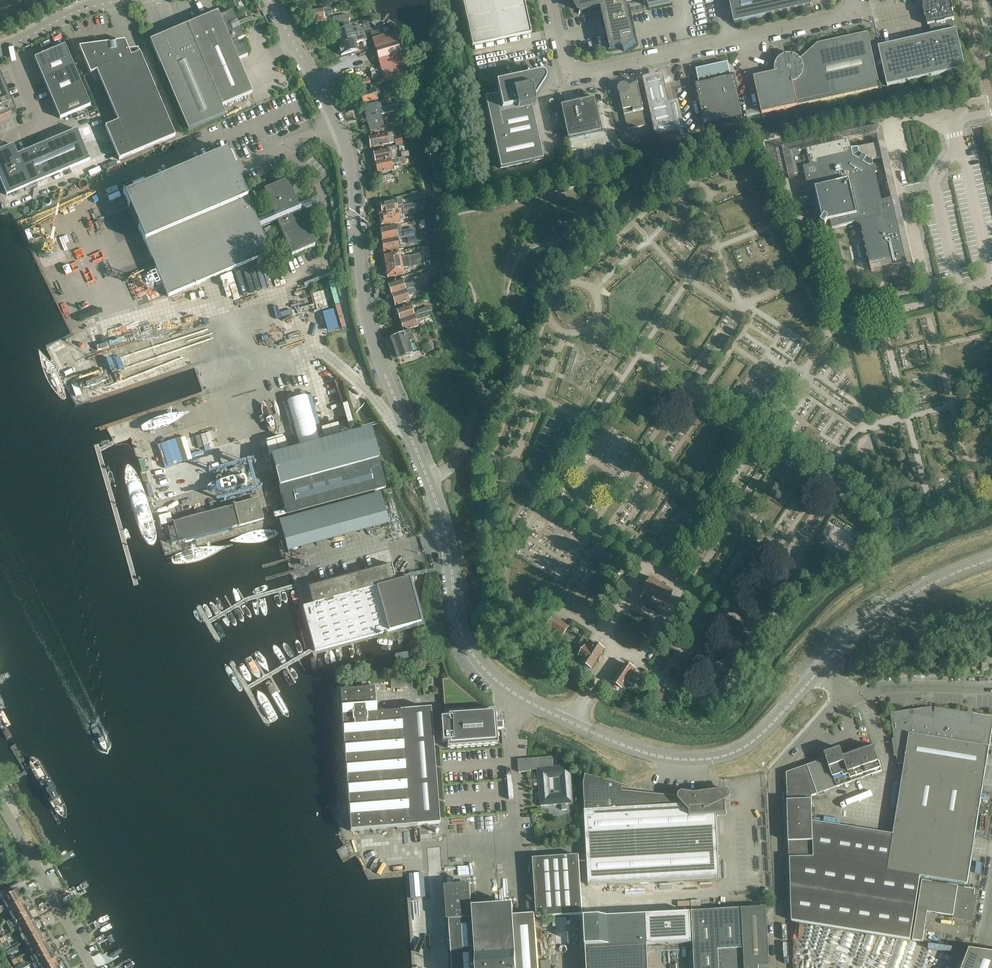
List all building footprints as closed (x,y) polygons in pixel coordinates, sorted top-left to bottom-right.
[(472,46),(531,33),(524,0),(462,0),(472,46)] [(580,14),(580,13),(580,12),(601,7),(610,49),(621,47),(624,52),(636,43),(627,1),(634,0),(580,0),(580,3),(580,7),(580,11),(579,13),(579,14),(580,14)] [(734,23),(813,6),(811,0),(729,0),(734,23)] [(887,86),(965,68),(957,29),(955,30),(952,20),(954,20),(952,11),(953,11),(951,2),(950,2),(950,0),(922,0),(924,8),(923,8),(925,17),(926,17),(928,26),(930,25),(932,35),(878,47),(887,86)] [(323,14),(329,14),(328,8),(306,11),(308,23),(324,21),(323,14)] [(218,12),(187,25),(150,41),(188,131),(225,115),(223,110),(221,106),(252,93),(245,76),(243,73),(241,68),(239,64),(239,63),(238,60),(248,56),(243,45),(240,47),(237,41),(244,38),(238,23),(233,11),(219,17),(218,12)] [(327,20),(328,28),(340,26),(339,18),(327,20)] [(336,39),(338,44),(361,37),(360,32),(352,35),(350,28),(334,33),(335,34),(333,36),(334,38),(336,39)] [(779,57),(773,51),(780,58),(778,60),(777,62),(776,64),(775,64),(775,65),(776,65),(775,67),(775,69),(775,72),(754,77),(762,114),(880,88),(868,32),(818,43),(801,59),(800,59),(798,58),(796,56),(794,55),(792,55),(789,54),(787,55),(786,53),(786,54),(784,54),(781,56),(779,57)] [(372,39),(380,69),(385,83),(408,76),(404,62),(403,62),(394,33),(372,39)] [(361,37),(338,44),(339,49),(338,51),(339,54),(341,55),(341,56),(357,51),(355,44),(363,42),(361,37)] [(79,47),(91,74),(97,71),(118,121),(106,127),(119,160),(175,136),(140,53),(131,56),(125,41),(115,43),(115,45),(110,45),(110,43),(79,47)] [(65,45),(38,57),(40,61),(36,62),(60,119),(91,106),(65,45)] [(731,77),(728,63),(696,70),(699,84),(697,85),(696,80),(695,81),(705,126),(744,118),(734,72),(733,72),(734,77),(731,77)] [(665,73),(667,79),(674,78),(672,71),(665,73)] [(91,74),(95,82),(100,79),(97,72),(91,74)] [(0,76),(0,121),(16,114),(0,76)] [(539,77),(538,77),(498,86),(500,95),(485,98),(500,169),(543,160),(532,107),(535,106),(532,95),(535,91),(537,91),(538,90),(538,89),(537,87),(541,82),(541,80),(541,78),(539,77)] [(355,83),(357,90),(371,86),(368,79),(355,83)] [(620,88),(620,92),(628,130),(647,125),(638,82),(637,83),(629,88),(626,86),(623,86),(620,88)] [(665,83),(645,88),(650,108),(669,103),(665,83)] [(390,87),(392,96),(407,93),(405,84),(390,87)] [(360,94),(363,105),(378,101),(376,95),(385,92),(384,87),(360,94)] [(596,99),(586,101),(561,106),(569,142),(604,134),(596,99)] [(364,107),(367,120),(381,116),(381,115),(398,110),(397,105),(380,109),(378,103),(364,107)] [(669,103),(650,108),(652,117),(672,113),(669,103)] [(672,113),(652,117),(654,127),(674,123),(672,113)] [(381,116),(367,120),(371,135),(380,133),(378,127),(384,126),(381,116)] [(674,123),(654,127),(656,137),(676,133),(674,123)] [(0,151),(0,180),(7,196),(90,160),(77,130),(17,155),(15,149),(10,151),(9,147),(0,151)] [(369,137),(371,148),(389,145),(387,134),(369,137)] [(891,140),(852,149),(850,141),(807,150),(807,147),(790,151),(795,175),(805,173),(815,217),(809,226),(812,228),(810,231),(814,233),(821,222),(826,225),(828,222),(831,221),(832,228),(860,222),(863,234),(860,235),(864,237),(865,241),(862,242),(865,244),(866,248),(863,249),(867,251),(868,255),(865,256),(869,258),(870,264),(891,259),(893,266),(907,263),(893,199),(882,201),(872,160),(895,156),(891,140)] [(374,158),(375,163),(405,157),(405,154),(398,155),(393,155),(392,149),(389,150),(389,149),(373,152),(373,154),(372,155),(372,157),(374,158)] [(270,254),(260,229),(257,222),(227,151),(125,194),(154,262),(168,297),(270,254)] [(405,157),(375,163),(376,168),(375,169),(375,172),(377,172),(377,174),(393,171),(392,165),(400,163),(406,162),(405,157)] [(123,183),(127,191),(132,189),(129,180),(123,183)] [(318,196),(302,203),(305,210),(320,203),(319,199),(318,196)] [(381,210),(382,215),(414,208),(414,209),(420,208),(419,202),(402,205),(401,199),(380,203),(380,205),(379,206),(380,209),(381,210)] [(414,208),(382,215),(383,219),(382,221),(383,224),(384,224),(384,226),(399,223),(398,216),(415,213),(414,209),(414,208)] [(274,215),(257,222),(260,229),(277,221),(274,215)] [(381,242),(399,239),(401,238),(399,227),(380,230),(382,238),(381,238),(381,242)] [(419,228),(403,229),(404,242),(420,242),(419,228)] [(399,239),(381,242),(383,253),(399,250),(398,246),(400,245),(399,239)] [(418,255),(400,259),(399,252),(383,255),(384,256),(383,258),(384,266),(417,261),(419,260),(418,255)] [(417,261),(384,266),(386,276),(387,276),(387,278),(403,274),(402,268),(418,265),(417,261)] [(387,284),(391,295),(427,284),(426,279),(404,286),(402,279),(387,284)] [(427,284),(391,295),(395,306),(409,302),(407,296),(422,291),(423,294),(429,292),(427,284)] [(315,304),(294,312),(301,331),(322,324),(315,304)] [(396,310),(400,321),(428,312),(428,311),(432,310),(431,304),(423,306),(424,308),(413,312),(411,305),(396,310)] [(428,312),(400,321),(403,332),(418,327),(416,321),(429,316),(428,312)] [(390,338),(397,360),(412,354),(405,333),(390,338)] [(100,392),(163,375),(160,363),(162,362),(161,358),(165,357),(163,351),(155,353),(153,346),(98,361),(102,376),(96,377),(100,392)] [(445,351),(453,370),(459,368),(451,348),(445,351)] [(333,381),(336,404),(346,403),(342,379),(333,381)] [(370,430),(350,435),(338,439),(271,457),(287,515),(385,488),(370,430)] [(179,441),(181,452),(198,449),(196,438),(179,441)] [(861,482),(873,489),(879,479),(867,472),(861,482)] [(191,516),(210,511),(206,497),(187,502),(191,516)] [(258,500),(233,506),(239,527),(263,520),(258,500)] [(239,527),(233,506),(173,523),(178,543),(239,527)] [(309,587),(313,604),(396,582),(391,565),(309,587)] [(653,606),(659,610),(662,605),(665,606),(674,592),(652,577),(649,581),(645,578),(640,585),(644,588),(642,591),(645,593),(641,598),(647,602),(646,602),(653,607),(653,606)] [(396,582),(313,604),(303,607),(315,651),(421,623),(409,578),(396,582)] [(538,619),(563,635),(568,627),(544,611),(538,619)] [(579,643),(583,646),(588,639),(584,636),(579,643)] [(580,656),(585,660),(583,663),(592,668),(597,660),(600,662),(602,658),(599,657),(604,649),(596,644),(593,649),(590,647),(589,650),(586,648),(580,656)] [(613,683),(622,688),(634,669),(626,664),(622,670),(619,669),(617,672),(619,674),(613,683)] [(390,678),(391,689),(412,687),(412,677),(390,678)] [(486,710),(449,679),(442,680),(445,719),(440,719),(442,743),(447,743),(447,749),(498,745),(496,731),(502,730),(502,723),(496,724),(495,710),(486,710)] [(651,694),(662,701),(668,692),(657,684),(651,694)] [(374,689),(340,692),(350,831),(439,824),(430,709),(400,712),(387,713),(386,705),(375,706),(374,689)] [(927,708),(891,713),(894,739),(892,739),(895,756),(896,756),(898,764),(905,764),(893,835),(812,822),(811,796),(817,794),(817,795),(818,795),(818,794),(836,788),(882,771),(874,747),(863,751),(864,752),(859,754),(854,751),(843,755),(840,749),(825,754),(826,759),(808,766),(807,765),(807,766),(787,773),(790,858),(790,872),(792,919),(792,921),(910,940),(920,877),(967,884),(973,846),(988,755),(991,755),(991,743),(990,742),(991,731),(991,717),(974,714),(973,715),(968,714),(968,713),(935,708),(934,713),(928,714),(927,708)] [(532,770),(534,770),(538,769),(539,779),(534,779),(534,784),(539,784),(541,806),(562,804),(562,810),(567,810),(566,804),(573,803),(570,766),(554,768),(553,757),(529,759),(518,760),(519,773),(530,772),(532,772),(532,770)] [(679,796),(675,796),(622,791),(623,786),(625,786),(626,786),(586,775),(584,784),(585,810),(589,885),(720,878),(716,815),(726,814),(725,795),(714,796),(714,793),(709,793),(709,796),(705,796),(705,795),(679,796)] [(537,918),(583,915),(579,856),(538,858),(533,859),(537,918)] [(416,896),(427,895),(426,886),(430,886),(430,872),(410,872),(411,883),(416,883),(416,896)] [(971,919),(974,895),(975,889),(922,881),(913,940),(923,942),(927,912),(953,916),(971,919)] [(473,908),(472,885),(445,886),(447,921),(450,921),(453,967),(539,967),(535,915),(514,917),(513,905),(509,905),(509,904),(477,906),(477,907),(473,908)] [(7,910),(22,901),(17,891),(15,891),(13,886),(0,893),(0,901),(2,900),(5,905),(0,908),(0,914),(1,913),(7,910)] [(9,913),(13,920),(28,912),(22,901),(7,910),(9,913)] [(760,967),(760,966),(769,966),(768,957),(769,957),(767,908),(741,909),(745,967),(759,967),(760,967)] [(718,950),(719,967),(744,967),(741,909),(692,912),(693,932),(694,952),(718,950)] [(14,932),(14,933),(34,922),(28,912),(13,920),(8,923),(13,932),(14,932)] [(646,926),(585,929),(587,967),(649,967),(647,945),(692,943),(690,913),(646,915),(647,926),(646,926)] [(553,919),(553,923),(538,925),(541,955),(556,953),(554,927),(567,926),(566,918),(553,919)] [(21,934),(24,941),(39,932),(34,922),(14,933),(16,937),(21,934)] [(24,941),(30,951),(45,943),(39,932),(24,941)] [(5,937),(0,940),(6,950),(11,947),(8,941),(7,942),(5,937)] [(30,951),(36,961),(51,953),(45,943),(30,951)] [(7,951),(9,955),(16,951),(14,947),(7,951)] [(970,950),(963,967),(991,967),(991,953),(970,950)] [(39,967),(48,967),(56,963),(51,953),(36,961),(39,967)] [(542,967),(551,967),(550,960),(542,961),(542,967)]
